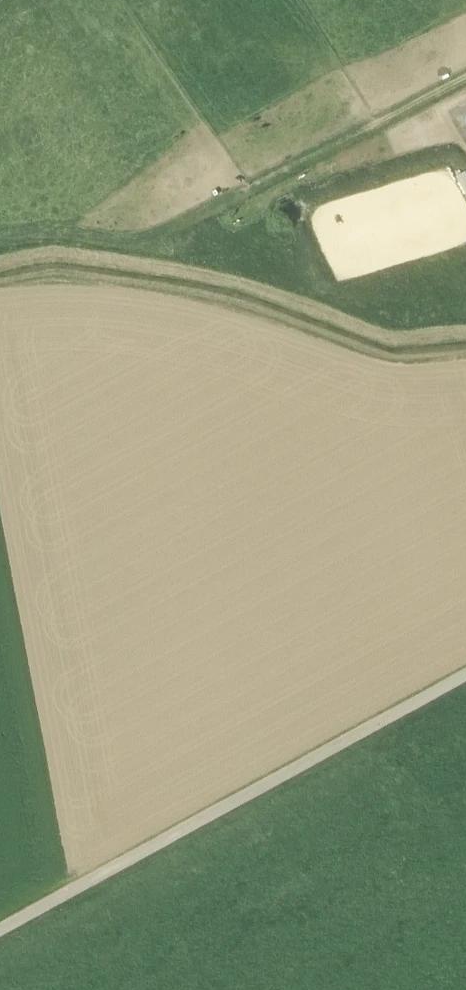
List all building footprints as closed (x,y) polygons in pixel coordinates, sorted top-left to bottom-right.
[(465,172),(455,178),(465,199),(465,174),(465,172)]
